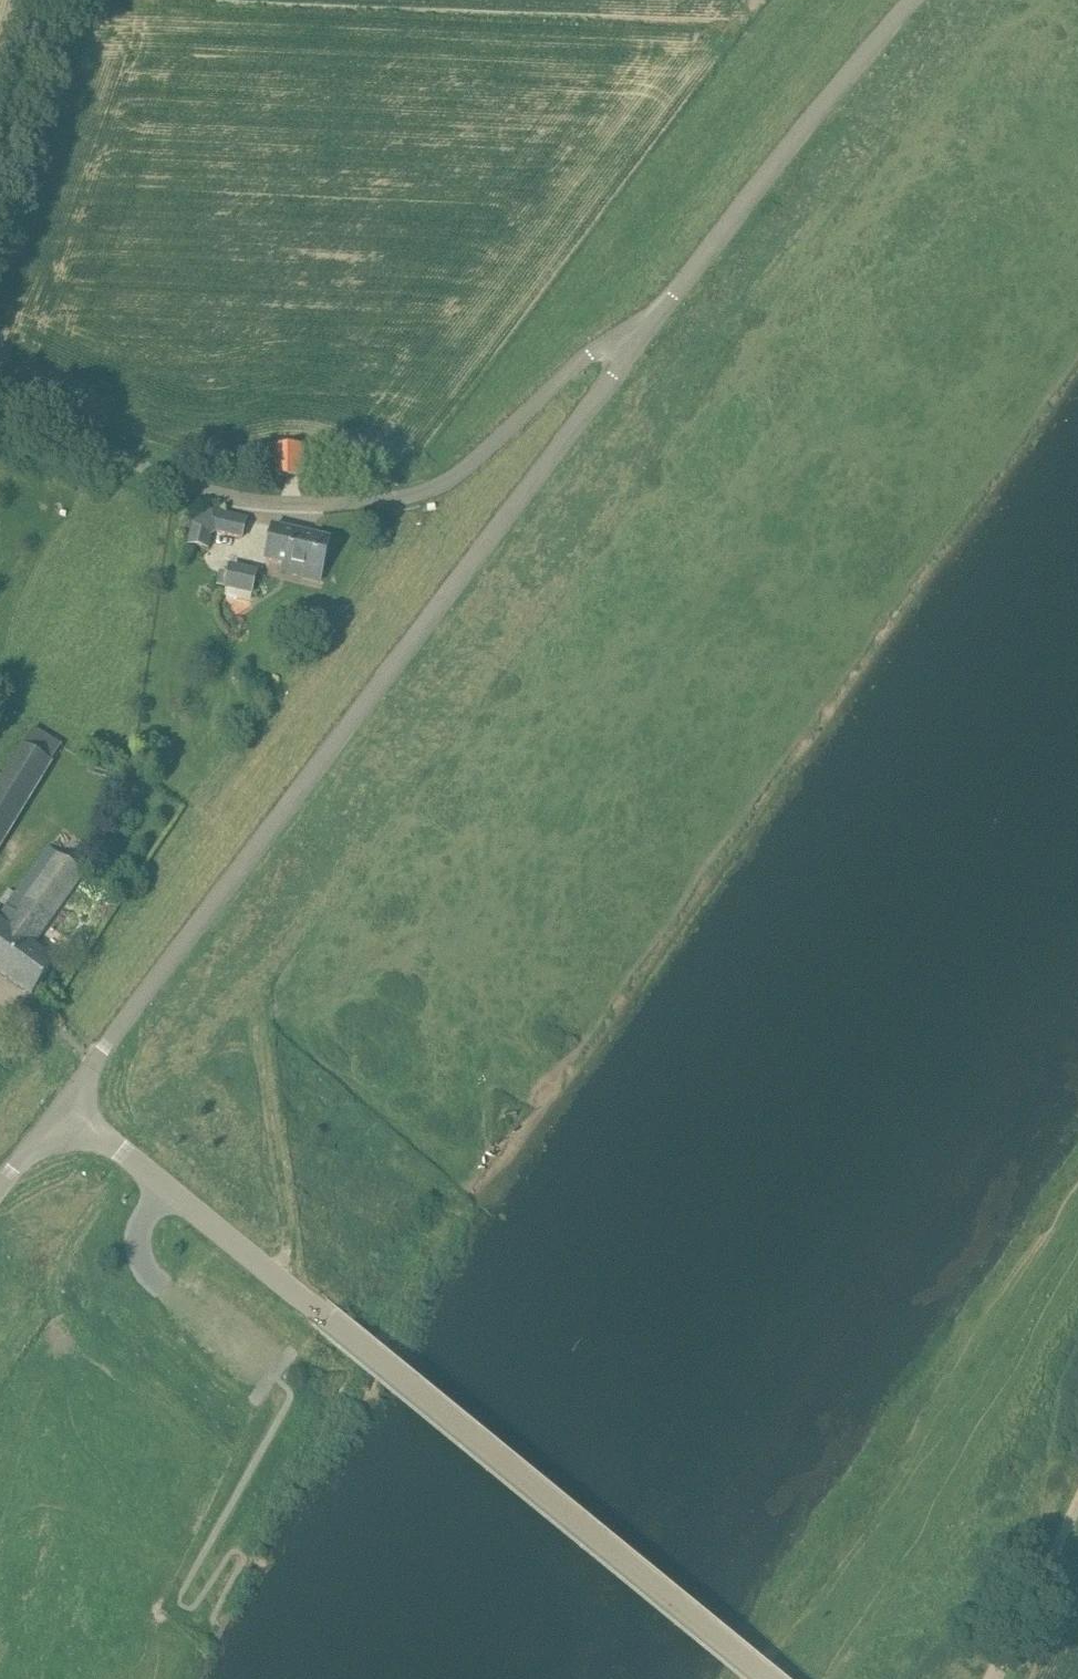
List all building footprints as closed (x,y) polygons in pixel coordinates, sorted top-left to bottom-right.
[(301,476),(301,447),(276,448),(277,476),(301,476)] [(247,519),(213,511),(194,523),(189,544),(208,548),(211,535),(216,532),(242,538),(247,519)] [(330,539),(274,526),(266,560),(305,569),(303,577),(320,581),(330,539)] [(258,571),(230,564),(225,588),(253,595),(258,571)] [(24,744),(51,761),(61,744),(34,728),(24,744)] [(51,761),(24,744),(0,783),(0,843),(51,761)] [(49,848),(16,894),(10,890),(0,904),(5,907),(0,914),(0,971),(33,995),(57,961),(35,944),(85,874),(49,848)]
